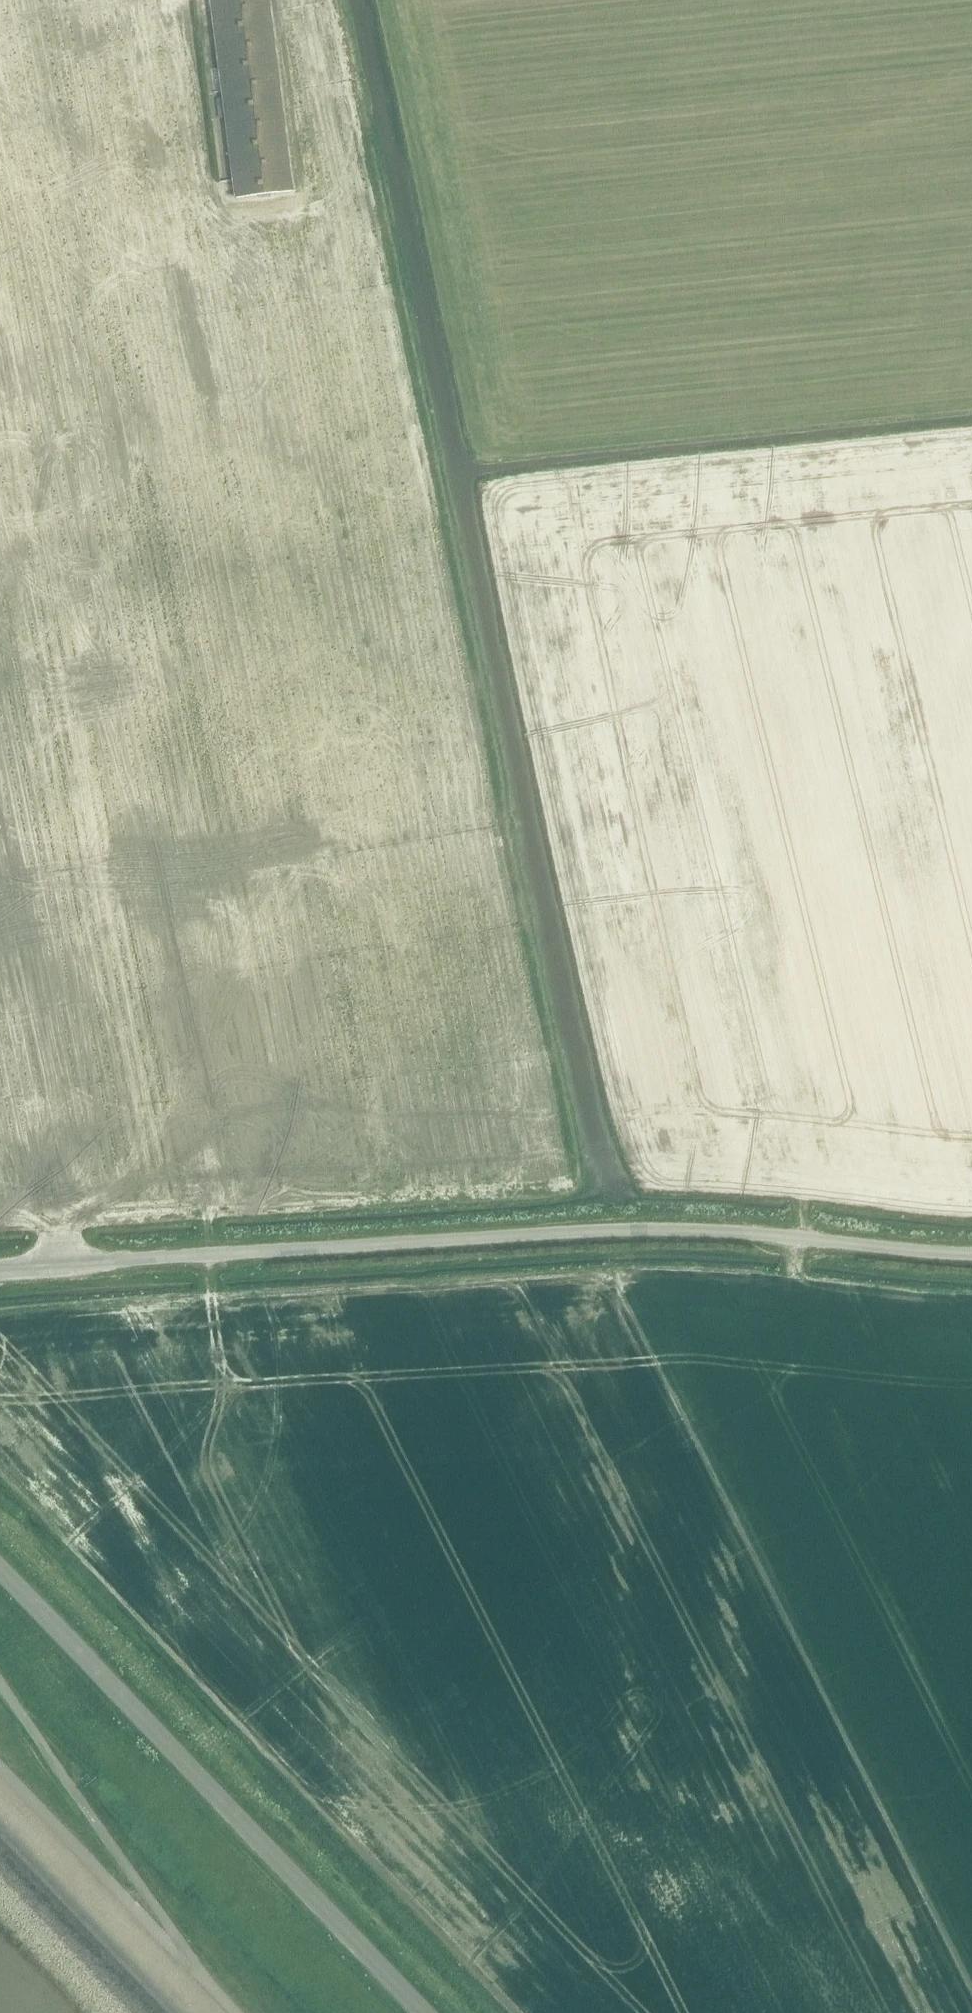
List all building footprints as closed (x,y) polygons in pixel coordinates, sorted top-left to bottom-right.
[(236,198),(293,191),(269,0),(211,0),(236,198)]
